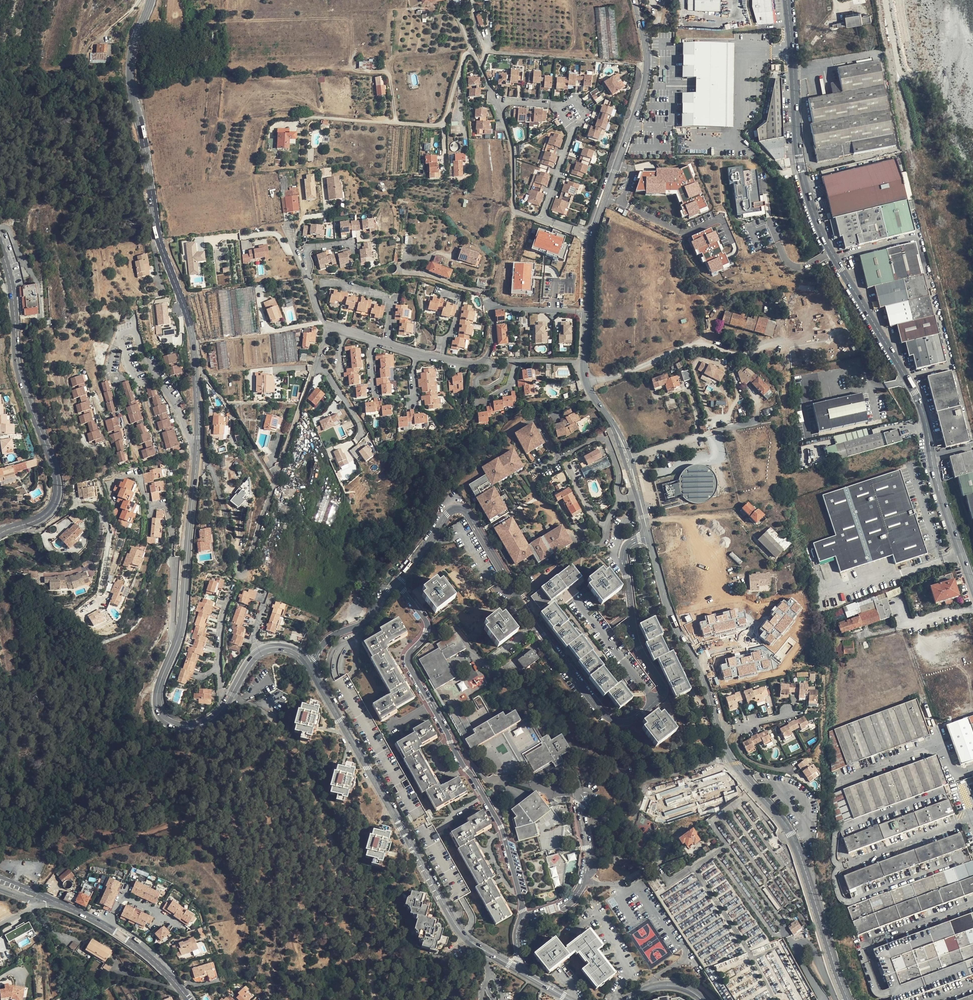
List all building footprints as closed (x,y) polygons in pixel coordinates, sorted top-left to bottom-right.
[(688,10),(721,10),(721,0),(688,0),(688,10)] [(759,23),(775,22),(772,0),(753,0),(753,4),(759,23)] [(618,59),(619,58),(615,12),(614,6),(596,7),(600,56),(600,57),(618,59)] [(486,19),(486,17),(486,12),(481,11),(476,14),(480,24),(486,22),(486,19)] [(845,17),(846,22),(836,24),(837,28),(861,23),(860,14),(845,17)] [(97,45),(96,53),(106,54),(106,51),(107,45),(97,45)] [(734,46),(682,45),(681,80),(695,80),(695,95),(681,95),(681,131),(733,132),(734,46)] [(106,61),(106,56),(106,54),(96,53),(91,53),(90,62),(104,63),(104,61),(106,61)] [(811,118),(813,124),(810,125),(814,146),(813,146),(815,154),(816,154),(817,160),(837,157),(845,155),(894,146),(890,125),(884,91),(879,61),(842,68),(837,69),(837,71),(839,78),(839,82),(831,84),(832,95),(810,99),(808,100),(811,118)] [(510,81),(514,81),(517,82),(518,80),(521,81),(522,72),(518,72),(518,71),(511,70),(510,75),(510,81)] [(533,83),(540,83),(541,78),(541,73),(534,72),(534,73),(529,73),(529,81),(533,81),(533,83)] [(498,84),(501,85),(505,85),(506,83),(509,84),(510,81),(510,75),(506,75),(506,74),(498,73),(498,84)] [(576,75),(568,75),(568,76),(567,85),(575,86),(575,82),(579,83),(580,74),(576,74),(576,75)] [(583,83),(583,86),(588,87),(590,87),(591,76),(584,76),(584,74),(580,74),(579,83),(583,83)] [(557,89),(563,89),(563,86),(567,87),(567,85),(568,76),(564,75),(564,78),(558,78),(557,89)] [(545,78),(541,78),(540,83),(540,86),(544,86),(544,88),(549,88),(551,88),(552,78),(545,77),(545,78)] [(604,82),(608,89),(617,83),(613,77),(604,82)] [(478,86),(478,82),(478,79),(467,78),(467,86),(476,86),(478,86)] [(620,79),(618,81),(623,88),(626,86),(620,79)] [(757,131),(759,143),(783,138),(781,79),(775,79),(768,117),(766,124),(757,131)] [(621,89),(617,83),(608,89),(612,95),(621,89)] [(378,96),(385,95),(384,86),(383,86),(380,86),(377,87),(378,96)] [(479,98),(478,104),(486,105),(486,90),(480,90),(476,90),(468,89),(468,97),(479,98)] [(589,93),(592,97),(599,92),(596,89),(589,93)] [(603,99),(600,95),(593,100),(596,104),(603,99)] [(602,106),(599,112),(602,113),(601,118),(609,120),(611,117),(609,116),(612,109),(602,106)] [(526,114),(526,112),(526,109),(518,109),(518,110),(514,110),(513,118),(518,118),(517,121),(525,122),(525,123),(529,123),(530,114),(526,114)] [(534,110),(534,112),(534,114),(530,114),(529,123),(533,124),(533,122),(541,123),(542,120),(546,120),(547,112),(542,112),(542,110),(534,110)] [(608,125),(609,120),(601,118),(599,122),(596,121),(594,127),(602,130),(604,131),(607,124),(608,125)] [(485,130),(496,131),(496,122),(487,122),(481,121),(479,121),(476,121),(475,129),(477,129),(477,134),(485,135),(485,130)] [(591,131),(589,130),(588,134),(587,137),(597,140),(599,134),(600,133),(602,130),(594,127),(593,127),(591,131)] [(440,129),(422,128),(422,130),(420,155),(442,156),(442,129),(440,129)] [(543,143),(542,146),(552,150),(554,147),(556,147),(558,148),(561,141),(559,141),(561,136),(553,133),(552,138),(549,137),(546,144),(543,143)] [(277,148),(286,149),(288,149),(289,134),(278,134),(277,148)] [(784,152),(783,138),(759,143),(780,166),(785,166),(784,159),(784,158),(784,152)] [(542,146),(541,150),(543,152),(541,159),(544,160),(542,164),(550,167),(551,163),(553,163),(555,156),(553,155),(551,154),(552,150),(542,146)] [(582,157),(581,161),(589,164),(591,160),(590,159),(592,153),(582,149),(580,156),(582,157)] [(454,160),(454,165),(454,177),(462,176),(462,161),(465,161),(465,155),(463,154),(462,154),(454,154),(454,160)] [(438,174),(439,174),(439,167),(437,167),(436,157),(426,157),(426,165),(429,164),(430,174),(438,174)] [(823,177),(827,195),(827,196),(828,203),(829,206),(832,218),(835,218),(907,201),(897,160),(896,159),(823,177)] [(588,168),(589,164),(581,161),(579,165),(575,163),(573,170),(571,170),(570,174),(581,178),(582,173),(585,174),(587,167),(588,168)] [(642,174),(635,194),(645,193),(644,197),(674,197),(685,222),(708,213),(689,168),(678,172),(655,171),(655,174),(642,174)] [(741,169),(728,171),(730,185),(733,185),(737,215),(743,214),(743,218),(767,215),(771,215),(765,173),(756,174),(756,171),(742,173),(741,169)] [(539,175),(536,174),(533,182),(531,181),(530,181),(529,185),(531,185),(539,188),(541,184),(545,186),(548,178),(547,178),(548,174),(540,171),(539,175)] [(339,177),(327,178),(329,200),(344,199),(343,186),(340,187),(339,177)] [(563,193),(562,196),(569,199),(570,196),(572,196),(575,189),(577,189),(578,185),(571,183),(567,182),(566,185),(563,185),(561,192),(563,193)] [(538,192),(539,188),(531,185),(530,189),(531,189),(526,201),(538,205),(542,193),(538,192)] [(286,210),(287,213),(291,212),(294,212),(299,212),(297,196),(299,196),(298,188),(290,188),(290,191),(284,191),(285,198),(286,210)] [(569,199),(562,196),(560,200),(558,199),(554,198),(550,209),(561,214),(566,202),(568,203),(569,199)] [(835,218),(839,237),(842,237),(845,249),(914,232),(907,201),(835,218)] [(834,239),(839,237),(835,218),(832,218),(829,219),(834,239)] [(362,221),(362,230),(369,229),(371,229),(373,229),(373,225),(372,220),(362,221)] [(348,222),(339,224),(340,228),(340,229),(340,234),(345,234),(346,234),(349,233),(348,222)] [(310,234),(316,235),(321,236),(322,231),(322,227),(311,225),(310,234)] [(710,231),(691,239),(692,243),(690,244),(696,258),(701,256),(710,277),(729,269),(725,259),(714,234),(712,235),(710,231)] [(567,241),(541,233),(535,253),(561,261),(567,241)] [(196,241),(187,242),(189,274),(199,274),(198,262),(206,261),(205,251),(197,252),(196,241)] [(874,287),(877,301),(879,307),(880,308),(885,307),(890,327),(896,326),(901,344),(905,343),(908,357),(913,356),(916,368),(916,370),(945,363),(934,316),(933,317),(915,243),(859,257),(867,289),(874,287)] [(269,258),(268,244),(258,245),(259,248),(249,249),(249,253),(243,253),(243,260),(269,258)] [(461,248),(458,261),(480,266),(483,253),(461,248)] [(371,255),(371,250),(363,251),(360,251),(362,262),(366,261),(372,261),(371,255)] [(351,251),(347,252),(347,255),(346,255),(343,255),(338,256),(341,267),(345,266),(346,266),(350,265),(349,261),(353,260),(351,251)] [(326,254),(317,256),(318,261),(319,267),(325,266),(328,265),(328,264),(329,264),(332,263),(332,265),(336,265),(335,257),(334,256),(327,258),(326,257),(326,254)] [(146,259),(145,255),(137,256),(138,261),(135,262),(138,277),(146,276),(145,275),(143,265),(147,264),(148,264),(147,259),(146,259)] [(436,257),(433,264),(441,267),(444,260),(436,257)] [(441,267),(433,264),(431,271),(438,274),(438,275),(449,279),(452,271),(441,267)] [(537,267),(514,266),(513,295),(535,297),(537,267)] [(476,286),(482,287),(484,288),(486,281),(478,279),(476,286)] [(24,316),(26,316),(27,316),(36,315),(35,286),(20,287),(20,296),(19,297),(21,315),(24,315),(24,316)] [(234,336),(234,335),(228,291),(228,290),(226,290),(207,293),(213,338),(213,339),(234,336)] [(338,292),(331,290),(329,297),(331,297),(330,300),(335,301),(334,304),(338,304),(339,302),(342,303),(345,293),(341,292),(341,294),(337,293),(338,292)] [(348,294),(345,293),(342,303),(346,303),(345,308),(349,309),(349,307),(354,308),(355,304),(356,305),(358,298),(351,297),(351,299),(347,298),(348,294)] [(437,298),(430,296),(428,303),(430,304),(429,307),(434,308),(433,310),(437,311),(438,308),(441,309),(443,302),(444,300),(440,299),(440,301),(436,300),(437,298)] [(364,300),(358,298),(356,305),(358,305),(357,309),(361,310),(360,312),(364,313),(365,309),(369,310),(370,304),(371,301),(367,300),(367,302),(363,301),(364,300)] [(275,306),(276,306),(274,300),(264,304),(267,310),(269,309),(275,306)] [(450,304),(443,302),(441,309),(441,310),(443,310),(442,314),(446,315),(446,317),(450,318),(451,315),(454,316),(457,306),(453,305),(453,307),(450,306),(450,304)] [(169,323),(167,303),(157,304),(159,324),(169,323)] [(377,306),(370,304),(369,310),(371,311),(370,314),(374,315),(374,318),(378,319),(378,316),(382,317),(385,307),(380,306),(380,308),(377,307),(377,306)] [(272,323),(273,322),(279,320),(280,319),(278,315),(275,306),(269,309),(267,310),(272,323)] [(407,307),(396,306),(396,309),(398,309),(398,313),(396,313),(395,319),(400,320),(402,320),(403,319),(405,319),(406,314),(408,314),(409,311),(406,310),(407,307)] [(462,314),(461,321),(467,323),(468,321),(471,321),(472,317),(474,317),(475,313),(473,313),(473,309),(463,307),(462,311),(464,311),(463,314),(462,314)] [(503,311),(495,311),(496,316),(497,316),(498,321),(504,320),(503,311)] [(764,334),(768,321),(754,316),(753,320),(744,317),(745,314),(741,313),(740,316),(725,311),(722,322),(764,334)] [(402,320),(400,320),(400,324),(402,324),(402,328),(400,327),(399,334),(406,335),(406,333),(410,334),(411,329),(413,330),(413,326),(410,325),(410,321),(402,320)] [(776,323),(768,320),(768,321),(764,334),(772,337),(776,323)] [(467,323),(461,321),(460,325),(462,325),(462,329),(460,328),(459,335),(466,336),(466,335),(470,335),(471,331),(472,331),(473,328),(470,327),(470,323),(467,323)] [(562,323),(562,333),(559,333),(560,343),(565,343),(566,345),(573,344),(572,322),(562,323)] [(505,338),(505,337),(505,332),(506,332),(505,326),(504,326),(504,325),(497,326),(499,344),(507,343),(506,338),(505,338)] [(544,332),(544,325),(535,325),(536,343),(548,343),(548,332),(544,332)] [(308,347),(309,342),(315,342),(316,328),(312,327),(312,329),(305,329),(304,333),(303,347),(308,347)] [(297,353),(296,336),(295,331),(283,333),(282,333),(282,334),(271,335),(274,363),(274,364),(298,362),(297,353)] [(426,343),(429,347),(430,348),(433,345),(422,331),(417,335),(425,343),(426,343)] [(466,336),(459,335),(458,339),(456,338),(455,342),(453,342),(452,348),(458,350),(459,348),(462,349),(463,344),(465,344),(466,341),(468,341),(469,337),(466,336)] [(850,335),(844,335),(845,351),(852,351),(852,340),(850,340),(850,335)] [(230,368),(227,341),(216,342),(219,369),(230,368)] [(355,346),(345,347),(345,351),(350,351),(351,360),(361,359),(361,354),(361,349),(356,349),(355,346)] [(168,366),(175,365),(173,354),(160,355),(161,364),(167,363),(168,366)] [(386,356),(376,356),(376,360),(380,360),(381,369),(390,368),(391,368),(390,359),(387,359),(386,356)] [(361,359),(351,360),(352,368),(347,369),(347,373),(354,372),(358,372),(357,368),(362,368),(361,359)] [(721,382),(726,373),(703,361),(698,370),(721,382)] [(178,365),(175,365),(168,366),(165,367),(166,374),(172,373),(172,377),(180,376),(178,365)] [(376,379),(377,382),(387,381),(387,378),(391,378),(390,368),(381,369),(380,369),(381,378),(376,379)] [(743,368),(736,375),(740,390),(744,389),(745,388),(744,386),(750,382),(748,380),(753,374),(743,368)] [(433,369),(424,369),(424,373),(421,373),(422,379),(419,379),(419,384),(434,382),(434,378),(437,378),(436,372),(434,372),(433,369)] [(532,369),(522,370),(523,379),(518,380),(518,384),(529,382),(528,379),(532,379),(531,374),(532,373),(532,369)] [(684,381),(688,380),(690,379),(687,371),(682,373),(684,381)] [(357,388),(366,387),(368,387),(368,384),(359,384),(359,375),(354,375),(354,372),(347,373),(344,373),(344,376),(349,376),(349,385),(357,385),(357,388)] [(463,388),(461,372),(458,373),(458,376),(453,376),(453,379),(449,380),(450,389),(454,389),(454,391),(460,390),(460,388),(463,388)] [(927,378),(943,439),(946,448),(968,442),(959,407),(950,372),(927,378)] [(80,387),(84,386),(86,385),(83,374),(72,376),(74,385),(80,383),(80,387)] [(264,393),(271,393),(271,391),(272,384),(272,382),(273,382),(273,377),(268,376),(268,375),(261,374),(260,376),(257,376),(256,392),(261,392),(264,392),(264,393)] [(769,390),(753,374),(748,380),(750,382),(763,396),(769,390)] [(666,387),(667,391),(673,389),(680,387),(676,377),(668,380),(666,375),(652,380),(655,390),(666,387)] [(104,380),(107,390),(112,389),(113,389),(110,378),(104,380)] [(125,382),(128,392),(134,391),(131,380),(125,382)] [(387,381),(377,382),(377,386),(381,386),(382,395),(392,394),(391,385),(388,385),(387,381)] [(434,382),(419,384),(419,387),(422,387),(423,392),(426,392),(426,396),(436,395),(435,392),(438,391),(437,385),(435,386),(434,382)] [(529,382),(518,384),(518,387),(524,387),(525,396),(535,395),(534,391),(533,391),(533,385),(529,386),(529,382)] [(153,396),(155,395),(153,385),(147,387),(150,397),(153,396)] [(87,398),(84,386),(80,387),(73,389),(75,397),(80,395),(81,399),(87,398)] [(357,388),(356,388),(357,398),(367,397),(366,387),(357,388)] [(312,401),(315,404),(316,405),(324,395),(316,388),(308,398),(312,401)] [(114,399),(112,389),(107,390),(106,390),(108,401),(114,400),(114,399)] [(137,401),(134,391),(128,392),(131,403),(133,402),(137,401)] [(516,402),(515,391),(511,392),(512,396),(502,397),(503,400),(503,407),(508,407),(508,406),(513,405),(512,402),(516,402)] [(158,394),(155,395),(153,396),(156,406),(162,405),(158,394)] [(436,395),(426,396),(421,396),(422,400),(425,400),(425,406),(429,405),(429,409),(438,408),(438,405),(441,404),(440,399),(438,399),(438,395),(436,395)] [(861,396),(812,407),(818,435),(868,424),(861,396)] [(89,409),(87,398),(81,399),(82,402),(76,403),(78,411),(84,410),(89,409)] [(378,398),(374,398),(375,402),(365,403),(366,413),(376,413),(375,409),(379,409),(378,401),(378,398)] [(116,410),(114,400),(108,401),(110,411),(116,410)] [(139,400),(137,401),(133,402),(133,405),(128,406),(130,414),(142,411),(139,400)] [(503,407),(503,400),(493,401),(493,402),(490,403),(490,406),(491,414),(494,413),(494,412),(499,411),(499,410),(504,409),(503,407)] [(388,416),(392,416),(391,406),(382,406),(382,401),(378,401),(379,409),(379,412),(383,412),(383,417),(388,416)] [(165,404),(162,405),(156,406),(154,407),(156,415),(161,413),(162,416),(168,414),(165,404)] [(491,414),(490,406),(487,407),(487,412),(478,413),(479,422),(484,422),(484,421),(488,421),(488,417),(492,417),(491,414)] [(92,420),(89,409),(84,410),(84,413),(79,414),(81,422),(88,421),(92,420)] [(414,409),(410,409),(410,411),(411,420),(415,420),(415,425),(425,424),(424,414),(415,414),(414,409)] [(563,413),(566,417),(573,414),(570,409),(563,413)] [(145,422),(142,411),(130,414),(132,423),(138,421),(139,424),(144,423),(145,422)] [(411,420),(410,411),(407,412),(407,417),(398,418),(399,428),(408,427),(408,423),(411,422),(411,420)] [(172,426),(168,414),(162,416),(163,419),(159,421),(161,429),(168,427),(172,426)] [(566,417),(567,419),(568,422),(565,424),(564,422),(553,426),(554,431),(556,431),(558,437),(565,435),(566,437),(573,433),(573,432),(579,429),(576,423),(578,422),(573,414),(566,417)] [(276,429),(277,425),(279,418),(267,415),(264,427),(264,428),(269,429),(269,427),(271,428),(276,429)] [(222,425),(223,417),(213,416),(213,425),(214,425),(222,426),(222,425)] [(113,430),(120,428),(118,417),(117,417),(106,419),(109,431),(113,430)] [(93,419),(92,420),(88,421),(90,432),(96,430),(93,419)] [(147,433),(144,423),(139,424),(137,425),(140,435),(147,433)] [(10,433),(11,433),(11,424),(9,424),(7,424),(2,424),(2,428),(0,428),(0,434),(10,433)] [(173,425),(172,426),(168,427),(169,430),(163,432),(166,440),(177,437),(173,425)] [(213,434),(222,436),(224,426),(222,426),(214,425),(213,434)] [(536,434),(534,431),(533,432),(529,426),(522,431),(515,435),(525,451),(542,441),(538,434),(537,433),(536,434)] [(123,440),(120,428),(113,430),(114,433),(110,434),(112,442),(115,442),(121,440),(123,440)] [(98,430),(96,430),(90,432),(87,432),(89,440),(94,439),(95,442),(101,441),(98,430)] [(884,434),(887,445),(901,442),(898,430),(884,434)] [(149,432),(147,433),(140,435),(138,435),(140,444),(146,442),(151,440),(149,432)] [(857,439),(855,432),(844,434),(834,436),(836,445),(838,444),(844,443),(845,443),(855,439),(857,439)] [(880,433),(873,435),(865,437),(857,439),(855,439),(845,443),(844,443),(846,451),(848,457),(884,446),(880,433)] [(181,447),(177,437),(166,440),(168,448),(174,446),(175,449),(181,447)] [(11,439),(10,439),(0,440),(0,441),(2,450),(7,449),(8,449),(13,448),(11,439)] [(124,450),(121,440),(115,442),(118,452),(123,451),(124,450)] [(154,449),(151,440),(146,442),(147,449),(142,450),(144,457),(155,455),(154,449)] [(543,444),(542,441),(525,451),(526,454),(543,444)] [(838,444),(836,445),(840,459),(848,457),(846,451),(844,443),(838,444)] [(352,448),(358,456),(361,454),(366,462),(375,456),(368,445),(363,449),(359,444),(352,448)] [(342,448),(333,452),(340,467),(349,463),(342,448)] [(578,479),(609,466),(610,466),(602,448),(570,461),(578,479)] [(125,461),(123,451),(118,452),(116,452),(119,462),(125,461)] [(500,478),(511,471),(514,469),(521,465),(513,451),(482,469),(486,475),(488,480),(490,483),(497,479),(500,478)] [(970,453),(967,453),(949,458),(954,478),(958,477),(962,496),(965,496),(971,519),(972,519),(972,462),(970,453)] [(36,465),(36,458),(25,461),(27,468),(28,468),(36,465)] [(27,468),(25,461),(20,463),(12,465),(14,472),(27,468)] [(12,465),(0,469),(0,481),(5,480),(5,479),(15,476),(14,472),(12,465)] [(685,473),(657,480),(664,510),(692,503),(698,505),(705,505),(711,502),(716,498),(721,496),(719,489),(720,484),(718,478),(716,474),(714,466),(709,468),(703,466),(696,466),(690,469),(685,473)] [(151,472),(149,473),(151,482),(153,482),(155,481),(154,479),(161,478),(160,469),(151,470),(151,472)] [(926,552),(898,470),(821,496),(835,536),(812,544),(819,562),(834,557),(839,573),(891,555),(894,563),(926,552)] [(501,481),(513,474),(511,471),(500,478),(501,481)] [(561,484),(569,479),(565,471),(550,478),(556,491),(563,487),(561,484)] [(478,502),(485,513),(488,512),(493,522),(508,513),(501,501),(498,503),(497,499),(496,499),(493,494),(496,492),(492,486),(490,483),(488,480),(484,482),(481,478),(471,484),(481,500),(478,502)] [(121,482),(119,487),(132,492),(134,493),(136,489),(136,483),(125,479),(124,482),(123,483),(121,482)] [(240,502),(242,499),(246,495),(247,495),(249,493),(250,494),(249,479),(245,484),(243,484),(235,493),(236,494),(231,501),(238,508),(242,504),(240,502)] [(83,485),(83,481),(78,483),(80,497),(84,496),(85,499),(94,498),(93,493),(94,493),(94,487),(85,488),(84,488),(83,485)] [(161,481),(153,483),(153,485),(150,485),(152,495),(156,494),(156,492),(163,491),(161,481)] [(469,485),(478,502),(481,500),(471,484),(469,485)] [(120,497),(128,501),(132,492),(119,487),(115,485),(113,490),(120,492),(122,493),(120,497)] [(285,487),(284,496),(296,496),(297,488),(285,487)] [(582,512),(568,489),(555,496),(558,501),(563,499),(573,517),(581,513),(582,512)] [(117,501),(123,504),(125,505),(123,509),(126,510),(126,511),(131,512),(134,504),(130,502),(128,501),(120,497),(119,497),(117,501)] [(596,502),(603,511),(607,506),(609,504),(604,497),(596,502)] [(757,524),(764,516),(758,510),(756,512),(748,503),(742,509),(755,522),(757,524)] [(289,515),(291,508),(290,507),(282,505),(280,512),(289,515)] [(134,514),(133,513),(131,512),(126,511),(125,512),(123,511),(122,514),(123,515),(123,516),(122,519),(128,522),(130,523),(134,514)] [(491,523),(493,522),(488,512),(485,513),(490,521),(491,523)] [(75,513),(70,516),(74,522),(79,520),(75,513)] [(508,552),(511,557),(513,556),(516,562),(522,558),(523,560),(527,558),(526,556),(531,553),(532,554),(536,560),(542,557),(543,559),(546,558),(553,554),(552,551),(560,546),(561,549),(565,546),(564,544),(570,540),(565,531),(563,532),(560,527),(552,531),(552,532),(553,535),(551,536),(549,533),(537,540),(537,541),(538,543),(536,545),(534,542),(533,542),(527,546),(525,547),(518,536),(516,532),(513,528),(514,526),(512,523),(510,520),(508,517),(493,526),(494,528),(496,527),(510,551),(508,552)] [(122,519),(120,518),(119,522),(121,523),(120,525),(125,527),(128,522),(122,519)] [(152,527),(152,528),(160,529),(161,519),(156,519),(153,518),(152,527)] [(512,519),(510,520),(512,523),(514,526),(513,528),(516,532),(519,531),(512,519)] [(69,545),(75,540),(83,532),(76,525),(70,530),(69,530),(60,538),(68,546),(69,545)] [(545,526),(549,533),(551,536),(553,535),(552,532),(552,531),(548,525),(545,526)] [(499,536),(508,552),(510,551),(496,527),(494,528),(499,536)] [(156,538),(159,538),(160,529),(152,528),(152,529),(152,535),(151,544),(155,544),(156,538)] [(525,528),(519,531),(516,532),(518,536),(521,534),(526,531),(527,530),(525,528)] [(199,530),(200,539),(201,543),(197,543),(198,545),(198,553),(204,552),(210,551),(209,543),(208,536),(210,536),(209,529),(199,530)] [(755,536),(759,539),(766,533),(762,529),(757,533),(755,536)] [(784,550),(766,533),(759,539),(760,541),(776,557),(784,550)] [(526,543),(521,534),(518,536),(525,547),(527,546),(526,543)] [(530,536),(533,542),(534,542),(536,545),(538,543),(537,541),(537,540),(533,534),(530,536)] [(77,542),(75,540),(69,545),(68,546),(70,548),(72,546),(77,542)] [(136,548),(133,547),(130,554),(128,553),(123,565),(129,567),(130,564),(139,568),(145,553),(136,549),(136,548)] [(740,564),(742,562),(732,552),(730,555),(740,564)] [(730,568),(737,575),(742,569),(734,562),(730,568)] [(540,610),(550,602),(581,578),(572,566),(531,597),(540,610)] [(601,605),(603,603),(621,589),(607,572),(604,575),(601,571),(588,581),(591,585),(588,587),(601,605)] [(85,584),(85,583),(84,580),(88,578),(86,572),(81,574),(81,573),(65,578),(65,576),(58,576),(58,577),(45,578),(45,584),(50,583),(50,591),(61,590),(61,589),(61,586),(65,585),(66,587),(68,587),(69,589),(73,588),(74,590),(79,588),(79,587),(85,584)] [(751,591),(758,591),(760,590),(760,587),(771,586),(770,574),(750,576),(751,591)] [(938,579),(939,585),(953,580),(951,575),(938,579)] [(205,592),(214,595),(217,588),(218,589),(221,580),(215,578),(214,582),(209,580),(205,592)] [(224,581),(221,580),(218,589),(217,588),(214,595),(218,597),(224,581)] [(435,613),(436,613),(455,598),(442,581),(439,584),(436,580),(423,590),(426,594),(422,596),(435,613)] [(958,596),(953,580),(939,585),(930,588),(935,604),(958,596)] [(118,608),(122,600),(121,599),(126,588),(116,583),(114,586),(113,589),(116,590),(114,595),(111,603),(114,604),(114,605),(118,608)] [(131,590),(126,588),(121,599),(122,600),(126,602),(131,590)] [(886,593),(889,598),(897,594),(895,589),(886,593)] [(237,602),(247,606),(249,599),(252,600),(254,591),(248,590),(247,594),(241,592),(237,602)] [(256,592),(254,591),(252,600),(249,599),(247,606),(251,607),(256,592)] [(197,601),(196,605),(202,608),(209,610),(210,605),(208,605),(210,601),(202,598),(201,602),(197,601)] [(893,617),(887,599),(887,598),(874,602),(874,603),(876,608),(880,621),(893,617)] [(276,602),(272,613),(280,616),(282,611),(284,612),(286,605),(276,602)] [(866,606),(867,611),(876,608),(874,603),(866,606)] [(197,611),(196,616),(204,619),(205,614),(207,615),(209,610),(202,608),(196,605),(194,610),(197,611)] [(548,609),(547,610),(540,615),(566,648),(568,647),(579,662),(578,663),(590,678),(589,679),(603,697),(607,694),(619,709),(631,700),(620,685),(620,684),(616,687),(602,669),(602,668),(591,653),(592,652),(581,637),(579,638),(553,605),(548,609)] [(237,607),(233,616),(242,619),(245,610),(237,607)] [(876,608),(867,611),(864,612),(859,614),(859,616),(863,626),(880,621),(876,608)] [(99,618),(101,621),(108,618),(105,613),(98,616),(99,618)] [(272,613),(269,623),(275,625),(277,625),(279,619),(280,616),(272,613)] [(498,647),(500,646),(518,632),(504,614),(501,617),(498,613),(485,623),(488,627),(484,630),(498,647)] [(695,614),(681,617),(684,628),(698,625),(695,614)] [(204,619),(196,616),(193,625),(195,625),(201,628),(204,619)] [(233,616),(230,625),(239,628),(242,619),(233,616)] [(842,633),(863,626),(859,616),(847,620),(848,622),(844,623),(844,621),(839,623),(839,626),(842,633)] [(653,661),(657,659),(675,697),(690,691),(672,653),(668,655),(660,637),(662,636),(654,619),(639,626),(648,643),(645,644),(653,661)] [(388,650),(387,648),(389,646),(388,645),(407,635),(399,621),(397,620),(380,630),(381,633),(364,644),(372,659),(371,660),(389,693),(389,694),(390,696),(373,705),(373,706),(381,721),(382,720),(396,712),(395,710),(413,700),(386,651),(388,650)] [(275,625),(269,623),(266,631),(274,634),(275,631),(277,625),(275,625)] [(200,637),(203,628),(201,628),(195,625),(192,634),(200,637)] [(243,630),(242,629),(239,628),(230,625),(230,626),(229,630),(232,631),(230,635),(232,635),(238,638),(240,634),(242,634),(243,630)] [(437,644),(439,648),(420,659),(436,689),(456,678),(446,660),(466,649),(457,633),(441,642),(437,644)] [(194,641),(192,645),(200,648),(202,643),(203,644),(205,639),(202,638),(200,637),(192,634),(190,640),(194,641)] [(229,644),(237,647),(240,638),(238,638),(232,635),(232,637),(229,644)] [(843,658),(843,653),(843,646),(843,642),(832,642),(832,658),(835,658),(843,658)] [(200,648),(192,645),(191,650),(187,648),(185,653),(186,654),(195,656),(197,657),(198,658),(200,653),(199,652),(200,648)] [(721,665),(724,680),(739,676),(779,668),(778,663),(780,663),(777,648),(728,658),(729,663),(721,665)] [(518,661),(524,668),(529,664),(530,665),(539,659),(532,650),(518,661)] [(192,666),(195,656),(186,654),(183,663),(192,666)] [(191,669),(192,666),(183,663),(180,671),(188,674),(189,674),(191,669)] [(183,687),(184,683),(185,682),(188,674),(180,671),(179,671),(175,684),(183,687)] [(462,691),(468,688),(463,681),(458,684),(462,691)] [(788,693),(789,685),(780,685),(780,693),(784,694),(784,695),(788,695),(788,693)] [(808,686),(799,686),(799,693),(799,696),(803,696),(803,694),(807,695),(808,686)] [(752,691),(751,688),(743,690),(745,697),(746,700),(751,698),(750,697),(754,696),(752,691)] [(760,689),(752,691),(754,696),(755,700),(759,699),(759,700),(763,698),(763,697),(760,689)] [(737,699),(744,697),(742,691),(741,690),(734,692),(735,693),(737,699)] [(192,702),(197,702),(206,703),(209,702),(210,694),(198,692),(197,697),(192,697),(192,702)] [(817,692),(809,692),(808,702),(813,702),(813,701),(817,701),(817,692)] [(733,693),(725,696),(728,704),(731,703),(732,704),(736,703),(735,700),(733,693)] [(491,718),(481,695),(470,700),(480,723),(491,718)] [(765,697),(768,713),(776,712),(773,696),(765,697)] [(830,732),(832,764),(927,729),(917,700),(830,732)] [(311,738),(314,729),(317,729),(319,720),(316,719),(319,710),(316,709),(317,706),(310,703),(309,708),(302,706),(300,712),(298,712),(294,726),(296,726),(295,732),(302,734),(301,739),(307,741),(309,737),(311,738)] [(471,750),(483,743),(520,722),(514,712),(505,718),(503,714),(473,730),(460,707),(450,713),(471,750)] [(655,747),(675,732),(662,714),(659,717),(656,713),(642,723),(645,727),(642,729),(655,747)] [(804,717),(797,721),(800,728),(801,730),(805,728),(804,727),(808,725),(804,717)] [(962,720),(972,750),(972,717),(962,720)] [(961,766),(972,761),(972,750),(962,720),(947,726),(961,766)] [(794,721),(788,724),(788,725),(792,732),(798,729),(794,722),(794,721)] [(397,744),(405,759),(404,760),(422,793),(425,792),(436,810),(466,793),(459,780),(458,779),(455,780),(443,786),(442,786),(440,787),(439,785),(437,785),(418,752),(420,750),(419,748),(422,747),(421,745),(436,737),(431,727),(428,723),(427,722),(414,730),(413,731),(414,734),(409,737),(406,739),(405,739),(397,744)] [(790,733),(786,726),(779,730),(783,738),(786,736),(787,737),(791,735),(790,733)] [(930,736),(927,729),(832,764),(833,771),(930,736)] [(766,730),(759,734),(762,741),(763,743),(767,741),(766,740),(770,738),(766,730)] [(756,734),(750,737),(751,738),(754,745),(760,742),(757,735),(756,734)] [(563,762),(560,757),(570,751),(561,736),(551,741),(548,735),(540,739),(542,744),(541,744),(542,746),(526,755),(535,771),(551,762),(554,764),(555,767),(563,762)] [(749,739),(742,742),(746,750),(749,749),(750,750),(754,748),(752,746),(749,739)] [(945,786),(948,785),(938,756),(937,756),(833,794),(838,825),(851,821),(877,811),(900,803),(922,795),(945,786)] [(796,765),(799,771),(807,766),(803,760),(796,765)] [(343,803),(343,801),(344,799),(346,800),(349,790),(352,791),(355,782),(352,781),(354,771),(351,771),(352,767),(346,765),(345,770),(337,768),(336,774),(334,774),(330,788),(332,788),(330,794),(338,796),(337,801),(343,803)] [(807,767),(800,772),(807,782),(814,777),(812,774),(813,773),(810,769),(809,770),(807,767)] [(951,791),(949,785),(948,785),(945,786),(922,795),(900,803),(877,811),(851,821),(838,825),(849,853),(954,814),(947,793),(951,791)] [(538,791),(520,804),(521,805),(526,802),(527,801),(536,795),(539,799),(539,800),(542,797),(538,791)] [(514,819),(525,858),(526,857),(527,857),(529,856),(531,856),(532,856),(535,855),(535,852),(538,851),(541,851),(533,824),(536,822),(540,819),(544,816),(549,813),(551,811),(548,806),(545,801),(542,797),(539,800),(539,799),(536,795),(527,801),(526,802),(521,805),(520,804),(512,810),(517,817),(516,818),(514,819)] [(545,795),(542,797),(545,801),(548,806),(551,804),(545,795)] [(431,809),(426,811),(429,817),(426,819),(429,826),(432,824),(430,819),(434,817),(431,809)] [(458,850),(479,886),(475,888),(496,924),(511,916),(491,880),(490,879),(493,877),(473,841),(474,840),(473,838),(476,836),(476,834),(491,826),(483,811),(468,819),(468,820),(469,823),(451,833),(460,848),(458,850)] [(536,822),(533,824),(541,851),(541,853),(560,848),(560,843),(561,837),(563,829),(553,814),(551,811),(549,813),(544,816),(540,819),(536,822)] [(379,866),(380,863),(382,863),(384,854),(388,854),(390,845),(387,845),(390,835),(388,834),(389,830),(382,829),(380,834),(373,832),(371,838),(370,837),(366,851),(367,852),(366,857),(373,859),(371,864),(379,866)] [(696,834),(693,829),(679,839),(683,844),(684,843),(687,847),(692,843),(693,842),(694,844),(695,844),(700,840),(696,834)] [(844,877),(855,905),(972,862),(961,833),(844,877)] [(558,854),(545,857),(553,889),(562,887),(566,864),(558,854)] [(532,860),(531,856),(529,856),(527,857),(526,857),(525,858),(534,894),(553,889),(545,857),(532,860)] [(972,862),(855,905),(845,908),(849,919),(848,920),(848,921),(848,922),(851,931),(856,929),(856,931),(853,933),(854,937),(972,894),(972,861),(972,862)] [(67,881),(69,881),(73,877),(74,876),(69,870),(68,871),(59,878),(64,884),(65,882),(67,881)] [(116,890),(119,881),(108,877),(103,890),(106,891),(103,898),(100,897),(98,902),(105,905),(104,908),(110,911),(118,891),(116,890)] [(156,904),(162,892),(136,881),(131,893),(156,904)] [(67,894),(64,900),(73,904),(76,903),(85,907),(93,893),(84,888),(81,893),(79,896),(71,893),(67,894)] [(410,899),(407,899),(405,905),(412,907),(411,914),(416,916),(417,916),(416,920),(417,921),(415,930),(420,932),(418,939),(424,940),(422,947),(430,950),(430,951),(437,953),(439,945),(446,946),(448,940),(441,937),(443,931),(436,929),(438,921),(432,920),(431,922),(428,921),(427,919),(425,918),(427,912),(428,912),(430,912),(432,905),(425,903),(427,896),(426,895),(421,894),(420,895),(412,893),(411,894),(410,899)] [(173,899),(170,904),(167,902),(163,908),(188,926),(192,920),(194,922),(197,917),(173,899)] [(120,918),(144,928),(146,923),(151,925),(154,917),(126,905),(120,918)] [(873,950),(876,958),(878,957),(889,989),(888,989),(891,999),(906,999),(972,975),(972,914),(873,950)] [(16,927),(4,934),(8,941),(25,931),(32,928),(28,920),(24,923),(23,921),(15,926),(16,927)] [(790,928),(794,934),(797,933),(796,931),(801,928),(797,921),(792,925),(792,926),(790,928)] [(162,945),(172,936),(163,926),(153,935),(162,945)] [(32,928),(25,931),(29,938),(36,934),(32,928)] [(597,988),(604,982),(614,975),(596,952),(601,947),(589,930),(580,937),(580,938),(564,951),(555,939),(535,955),(548,972),(574,952),(576,954),(579,953),(588,965),(583,969),(597,988)] [(787,936),(769,944),(770,941),(766,933),(767,943),(765,947),(768,953),(764,955),(761,954),(763,949),(763,947),(754,948),(753,949),(753,956),(762,978),(766,977),(769,983),(778,983),(779,986),(782,986),(784,983),(786,987),(786,988),(790,998),(797,998),(797,999),(812,999),(813,998),(787,936)] [(194,938),(176,945),(177,949),(179,949),(182,956),(187,954),(187,955),(188,954),(188,952),(195,949),(194,948),(198,947),(194,938)] [(95,956),(102,945),(92,939),(85,950),(95,956)] [(69,946),(74,950),(78,945),(73,942),(69,946)] [(102,945),(95,956),(105,962),(112,951),(102,945)] [(112,966),(106,962),(103,968),(108,972),(112,966)] [(214,976),(211,964),(198,967),(198,968),(192,969),(195,979),(199,978),(208,976),(209,978),(214,976)] [(1,998),(12,997),(12,999),(17,999),(22,999),(24,988),(14,986),(13,988),(9,987),(9,985),(8,984),(6,984),(5,985),(4,986),(5,989),(0,990),(0,998),(1,998)] [(249,999),(252,997),(243,988),(238,993),(239,995),(237,997),(239,999),(250,999),(249,999)]
